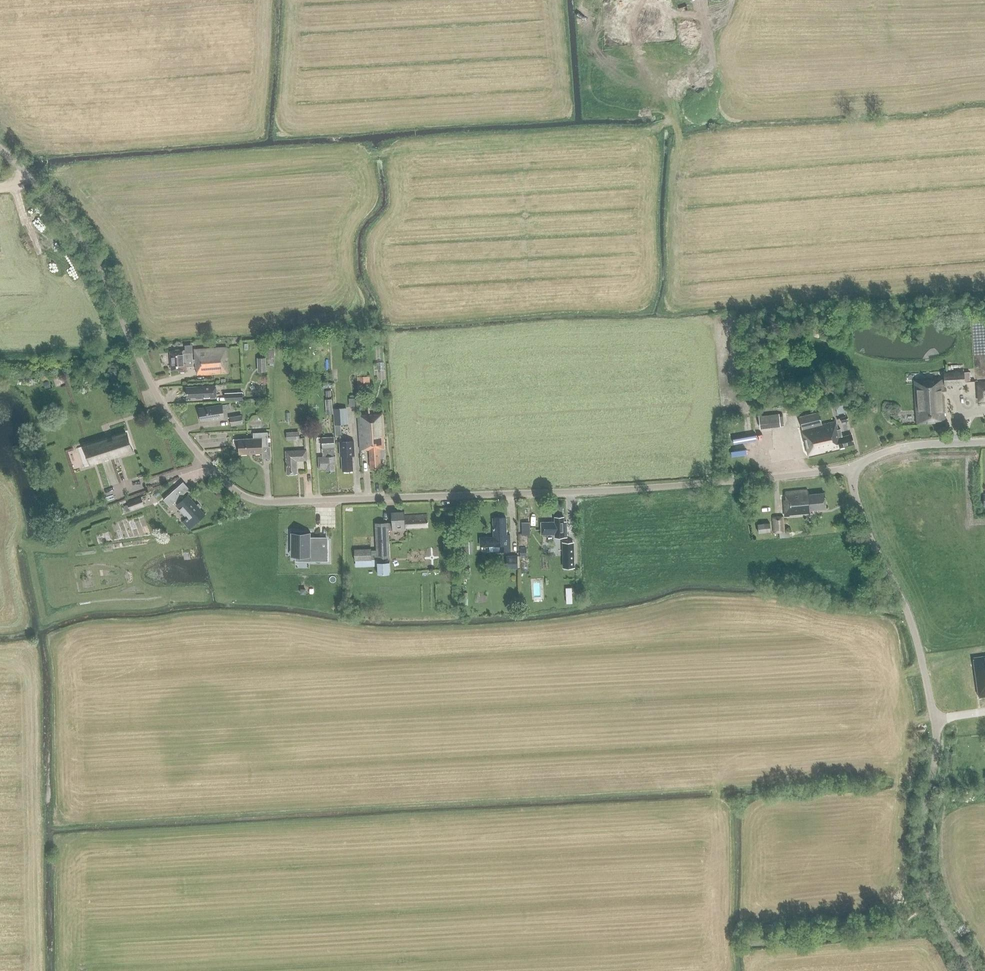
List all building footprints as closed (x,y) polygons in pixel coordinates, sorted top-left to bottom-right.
[(195,360),(192,360),(192,353),(186,353),(186,350),(169,351),(171,370),(179,370),(179,372),(187,371),(186,366),(193,366),(192,362),(195,362),(196,367),(198,367),(199,375),(229,372),(227,347),(194,349),(195,360)] [(267,372),(266,357),(257,358),(257,372),(267,372)] [(358,384),(370,384),(371,373),(358,372),(358,384)] [(944,421),(943,408),(944,408),(942,385),(965,384),(964,382),(970,382),(969,372),(964,372),(943,373),(943,379),(933,380),(933,379),(915,380),(917,423),(944,421)] [(186,387),(186,396),(196,396),(196,397),(215,396),(215,385),(196,386),(186,387)] [(333,414),(332,398),(325,399),(326,415),(333,414)] [(225,409),(229,409),(228,404),(220,405),(199,409),(201,422),(208,420),(208,421),(215,420),(227,418),(225,409)] [(809,457),(840,449),(839,448),(854,444),(851,435),(842,437),(840,429),(837,430),(835,421),(822,424),(819,412),(799,417),(809,457)] [(380,457),(382,457),(384,455),(383,449),(384,449),(383,436),(384,436),(383,413),(357,414),(360,450),(369,449),(370,468),(381,468),(380,457)] [(760,429),(780,426),(784,426),(782,416),(778,416),(778,414),(758,417),(760,429)] [(242,423),(240,415),(228,417),(230,425),(242,423)] [(125,431),(83,444),(89,464),(131,451),(125,431)] [(263,453),(262,447),(268,446),(267,432),(253,432),(253,438),(238,439),(239,454),(263,453)] [(334,471),(334,464),(336,464),(335,455),(334,456),(333,454),(335,454),(334,437),(321,438),(323,456),(318,457),(319,469),(325,469),(325,472),(334,471)] [(339,441),(340,455),(341,455),(341,460),(342,470),(352,470),(351,455),(354,455),(353,440),(339,441)] [(297,473),(296,461),(307,460),(307,449),(285,450),(286,474),(297,473)] [(188,527),(204,513),(187,494),(185,496),(182,493),(187,489),(181,482),(163,498),(169,505),(176,499),(178,502),(176,504),(188,517),(183,521),(188,527)] [(825,509),(824,492),(808,493),(808,491),(807,491),(807,490),(786,492),(786,499),(784,499),(785,516),(811,514),(811,510),(825,509)] [(129,509),(143,504),(140,496),(126,501),(129,509)] [(355,560),(355,567),(378,566),(378,573),(390,573),(389,561),(388,561),(388,559),(390,559),(388,530),(392,530),(406,530),(405,526),(413,526),(414,526),(428,526),(428,518),(427,515),(405,516),(404,510),(391,511),(392,522),(388,522),(375,523),(376,550),(371,550),(371,548),(354,549),(355,560)] [(492,518),(493,536),(480,537),(480,546),(489,545),(489,551),(510,551),(509,536),(506,536),(505,517),(492,518)] [(565,537),(565,533),(567,533),(567,522),(564,522),(564,517),(553,517),(553,522),(541,523),(541,534),(555,534),(555,537),(565,537)] [(781,530),(781,536),(790,535),(790,530),(784,530),(783,517),(773,517),(774,531),(781,530)] [(771,529),(771,520),(759,520),(759,529),(771,529)] [(310,537),(310,532),(290,532),(290,546),(295,546),(295,557),(309,557),(309,561),(328,561),(328,549),(320,549),(320,540),(310,540),(310,537)] [(473,553),(473,541),(465,541),(465,554),(473,553)] [(573,567),(573,542),(563,543),(563,567),(573,567)] [(516,569),(515,557),(505,557),(506,569),(516,569)] [(973,656),(979,697),(984,696),(984,655),(973,656)]
